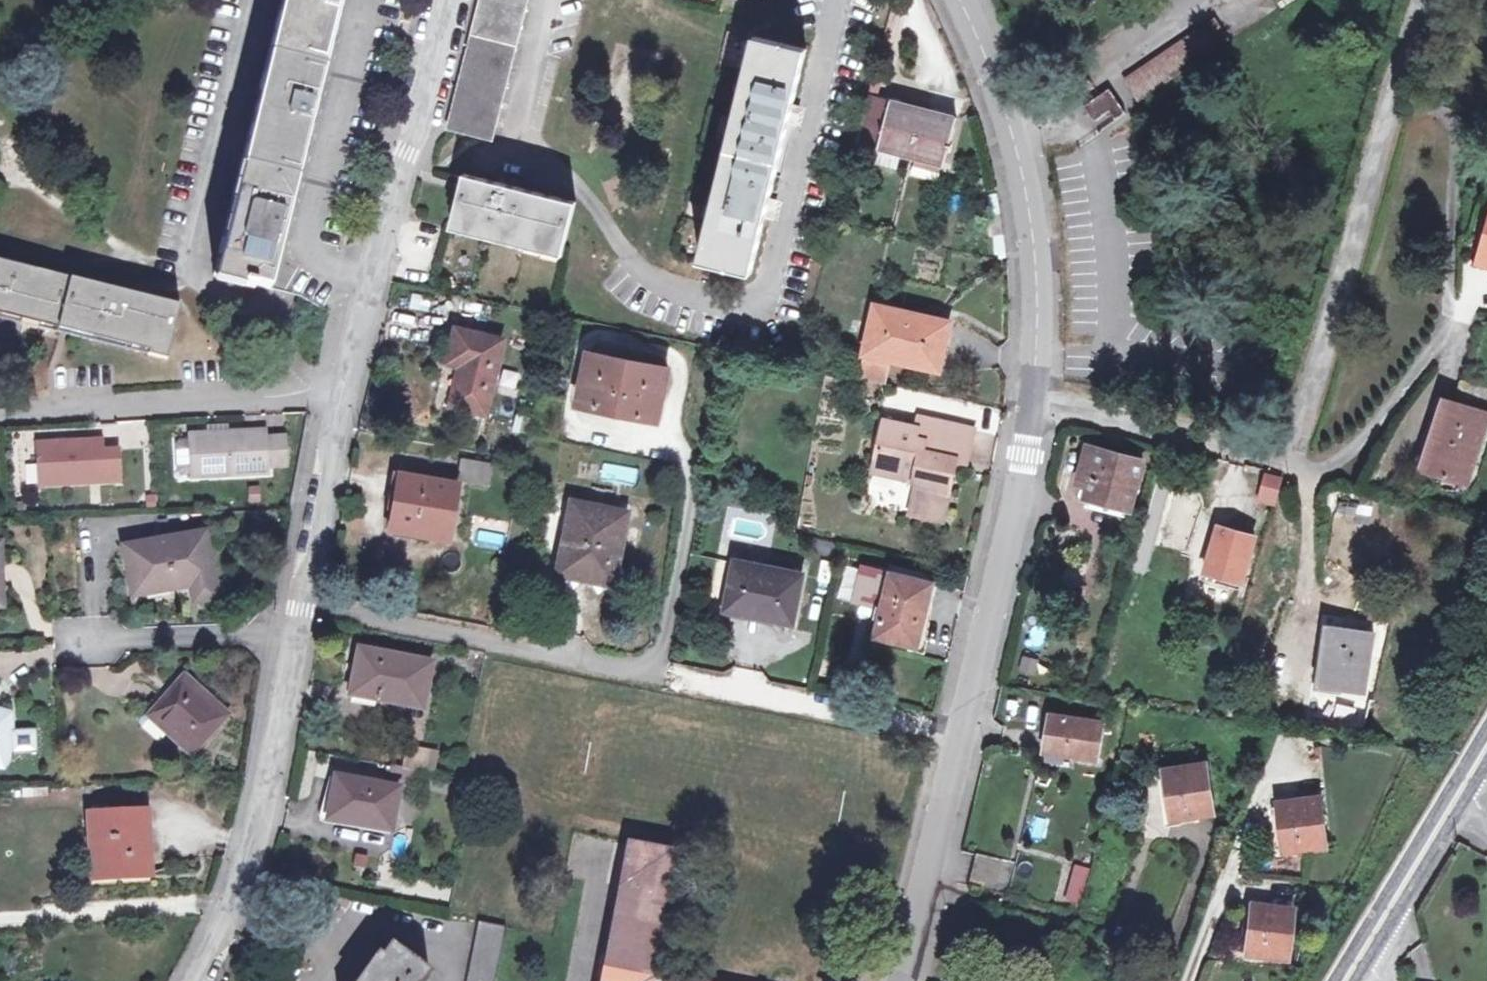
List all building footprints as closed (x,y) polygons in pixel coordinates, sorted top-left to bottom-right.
[(397,0),(274,0),(209,275),(234,281),(233,287),(249,291),(250,285),(294,296),(322,312),(397,0)] [(447,128),(493,142),(528,0),(480,0),(447,128)] [(1210,28),(1121,84),(1130,98),(1219,42),(1210,28)] [(791,104),(805,49),(754,36),(700,260),(749,273),(764,217),(771,218),(776,196),(769,194),(785,128),(793,129),(799,106),(791,104)] [(1110,90),(1083,108),(1093,123),(1107,115),(1114,125),(1125,118),(1110,90)] [(955,119),(867,94),(854,143),(875,150),(895,155),(941,169),(955,119)] [(875,150),(871,163),(891,169),(895,155),(875,150)] [(575,203),(464,175),(450,224),(562,253),(575,203)] [(181,306),(127,292),(128,284),(116,282),(114,289),(0,261),(0,313),(150,351),(148,355),(166,360),(181,306)] [(877,305),(858,380),(884,386),(890,360),(931,369),(936,347),(942,349),(947,328),(916,321),(917,314),(877,305)] [(484,414),(501,342),(456,331),(448,363),(460,366),(451,406),(484,414)] [(667,368),(587,352),(577,407),(657,421),(667,368)] [(1461,494),(1484,420),(1441,407),(1418,482),(1461,494)] [(915,430),(883,422),(874,463),(897,468),(895,478),(925,484),(918,517),(940,521),(952,468),(946,467),(948,460),(964,464),(972,431),(917,419),(915,430)] [(246,469),(265,467),(263,433),(227,434),(208,436),(190,436),(190,441),(192,476),(192,478),(246,475),(246,469)] [(282,436),(263,438),(265,462),(284,461),(282,436)] [(192,476),(190,441),(179,442),(175,446),(177,472),(181,476),(192,476)] [(39,485),(118,481),(117,449),(101,450),(100,442),(66,444),(56,445),(39,446),(39,485)] [(1141,462),(1085,447),(1077,483),(1082,485),(1079,496),(1088,498),(1086,508),(1125,518),(1127,509),(1129,509),(1141,462)] [(486,488),(491,467),(461,462),(457,482),(486,488)] [(636,487),(639,468),(603,463),(600,481),(636,487)] [(1270,470),(1256,468),(1254,474),(1269,477),(1270,470)] [(1264,495),(1277,499),(1282,480),(1269,477),(1264,495)] [(455,486),(394,478),(390,498),(397,499),(395,511),(392,536),(448,543),(455,486)] [(610,588),(627,518),(571,506),(555,576),(610,588)] [(192,596),(215,593),(203,531),(124,544),(131,592),(190,582),(192,596)] [(1203,552),(1210,554),(1215,534),(1209,532),(1203,552)] [(792,623),(801,576),(734,560),(725,604),(771,615),(771,619),(792,623)] [(891,573),(860,565),(858,574),(852,602),(852,607),(874,612),(873,620),(881,623),(878,636),(918,646),(933,581),(892,572),(891,573)] [(838,600),(852,602),(858,574),(844,572),(838,600)] [(1241,583),(1204,573),(1202,580),(1239,590),(1241,583)] [(1362,694),(1372,634),(1327,628),(1318,689),(1362,694)] [(422,706),(432,659),(408,655),(408,658),(362,650),(355,694),(422,706)] [(194,751),(226,710),(181,674),(147,714),(194,751)] [(5,759),(12,749),(38,748),(37,730),(13,731),(12,713),(0,713),(0,759),(5,759)] [(1050,714),(1045,753),(1098,761),(1103,722),(1050,714)] [(439,753),(410,747),(406,766),(435,772),(439,753)] [(1216,816),(1210,765),(1166,770),(1171,821),(1216,816)] [(420,784),(422,773),(407,769),(405,780),(420,784)] [(391,829),(399,787),(340,774),(331,816),(391,829)] [(1324,851),(1320,798),(1278,801),(1282,853),(1324,851)] [(153,873),(150,810),(93,813),(94,836),(100,836),(101,875),(153,873)] [(676,850),(632,842),(607,980),(653,980),(676,850)] [(978,856),(971,886),(1011,897),(1018,866),(978,856)] [(1081,907),(1089,867),(1071,864),(1064,904),(1081,907)] [(1286,962),(1292,912),(1252,906),(1245,957),(1286,962)] [(510,927),(509,927),(482,922),(470,980),(499,980),(510,927)] [(392,943),(363,980),(423,980),(431,969),(392,943)]
